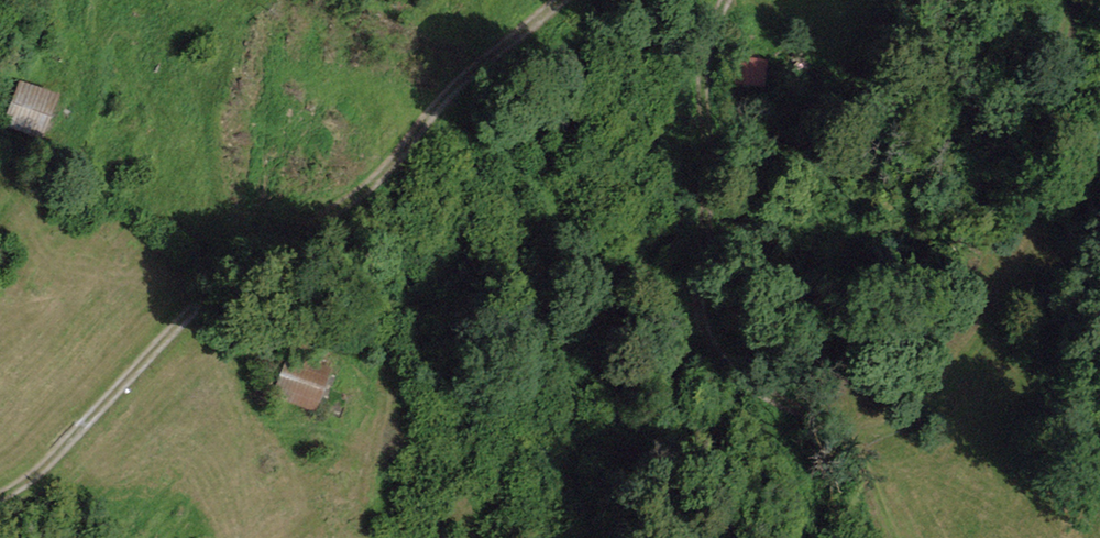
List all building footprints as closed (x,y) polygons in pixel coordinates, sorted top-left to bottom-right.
[(743,60),(740,82),(762,85),(765,63),(743,60)] [(20,84),(5,121),(41,136),(56,99),(20,84)] [(286,354),(272,393),(314,408),(327,369),(286,354)]
